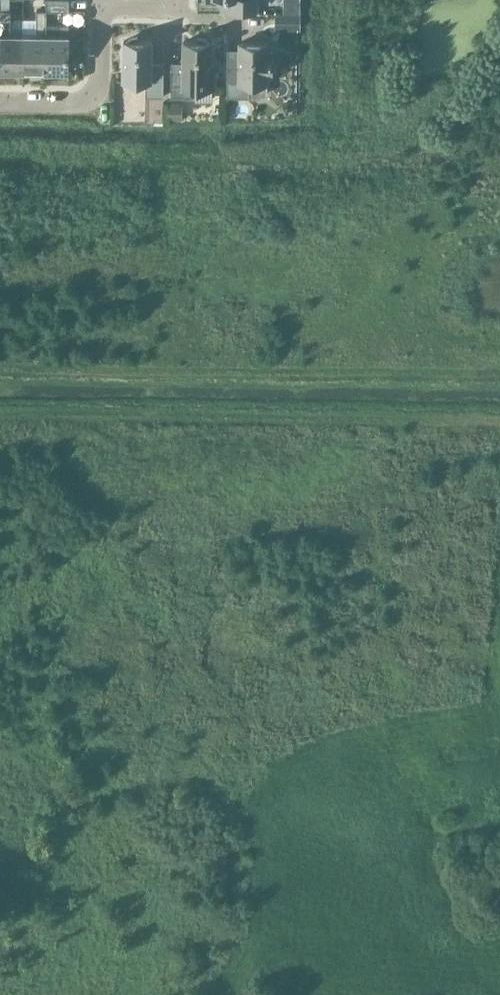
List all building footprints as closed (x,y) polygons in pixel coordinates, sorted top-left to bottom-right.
[(46,9),(46,10),(69,10),(69,0),(46,0),(46,9)] [(283,11),(296,12),(300,12),(300,1),(296,1),(283,1),(283,11)] [(16,73),(16,69),(22,69),(23,69),(23,34),(10,34),(10,17),(10,9),(1,9),(0,69),(0,73),(16,73)] [(36,34),(23,34),(23,69),(30,69),(30,73),(45,73),(45,69),(46,23),(46,10),(46,9),(36,9),(36,34)] [(289,12),(278,12),(278,23),(289,23),(289,12)] [(46,23),(45,69),(68,70),(68,24),(46,23)] [(163,96),(164,67),(151,67),(151,41),(137,40),(137,36),(133,36),(129,38),(126,40),(123,40),(123,80),(123,95),(163,96)] [(211,64),(211,41),(208,41),(205,39),(201,37),(197,37),(197,41),(183,41),(183,67),(171,67),(170,95),(194,96),(194,87),(214,88),(214,64),(211,64)] [(267,50),(267,42),(239,42),(239,57),(227,57),(227,96),(249,96),(249,82),(267,82),(267,74),(272,74),(272,50),(267,50)] [(122,111),(123,95),(123,80),(111,80),(111,111),(122,111)] [(168,104),(168,118),(181,118),(181,104),(168,104)]
